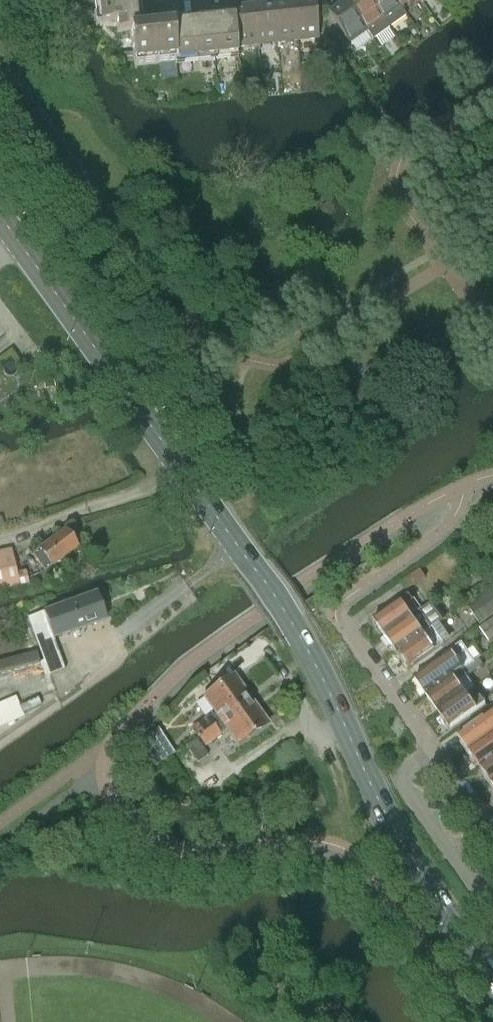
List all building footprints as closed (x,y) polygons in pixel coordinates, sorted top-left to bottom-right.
[(237,47),(236,47),(233,18),(232,18),(137,28),(134,0),(99,0),(101,22),(117,21),(118,31),(130,30),(134,67),(177,62),(176,60),(237,53),(237,47)] [(293,2),(297,40),(319,38),(315,0),(308,0),(293,2)] [(367,31),(345,0),(338,0),(336,2),(338,5),(328,13),(329,14),(335,23),(349,43),(367,31)] [(370,0),(345,0),(367,31),(372,39),(389,27),(370,0)] [(389,27),(406,15),(400,7),(395,0),(370,0),(389,27)] [(293,2),(273,4),(277,43),(297,40),(293,2)] [(277,43),(273,4),(253,6),(257,45),(277,43)] [(257,45),(253,6),(231,8),(232,18),(233,18),(236,47),(237,47),(257,45)] [(323,18),(322,19),(323,20),(328,27),(335,23),(329,14),(323,18)] [(131,54),(120,55),(121,63),(132,62),(131,54)] [(44,571),(77,546),(65,529),(32,554),(44,571)] [(0,553),(0,591),(30,583),(26,570),(17,573),(11,550),(0,553)] [(420,569),(401,582),(406,590),(425,577),(420,569)] [(492,609),(492,582),(465,602),(477,620),(492,609)] [(106,618),(96,592),(44,611),(53,637),(106,618)] [(373,619),(384,636),(412,616),(405,606),(413,601),(408,594),(373,619)] [(396,652),(432,627),(420,610),(412,616),(384,636),(396,652)] [(65,669),(53,637),(44,611),(29,617),(41,650),(50,675),(65,669)] [(478,625),(492,646),(492,614),(478,625)] [(433,629),(432,627),(396,652),(408,669),(444,644),(442,642),(448,637),(439,625),(433,629)] [(415,678),(427,695),(454,675),(462,669),(474,660),(462,643),(415,678)] [(0,661),(0,674),(40,664),(37,651),(0,661)] [(474,660),(462,669),(467,676),(483,664),(479,658),(475,661),(474,660)] [(427,695),(439,711),(466,691),(459,682),(467,676),(462,669),(454,675),(427,695)] [(192,729),(198,737),(251,700),(233,676),(204,697),(216,713),(209,718),(209,717),(192,729)] [(466,691),(439,711),(451,728),(486,702),(481,696),(473,701),(466,691)] [(268,724),(251,700),(198,737),(205,746),(221,734),(220,733),(226,728),(238,744),(268,724)] [(22,716),(16,702),(0,710),(0,726),(22,716)] [(483,717),(458,735),(462,741),(460,743),(467,752),(492,733),(492,730),(488,723),(492,720),(492,710),(483,717)] [(158,728),(140,740),(156,765),(174,753),(158,728)] [(492,758),(492,733),(467,752),(474,762),(476,761),(480,767),(492,758)] [(187,747),(198,762),(208,755),(197,739),(187,747)] [(464,754),(454,761),(458,767),(468,759),(464,754)] [(490,784),(492,782),(492,758),(480,767),(485,773),(483,774),(490,784)]
